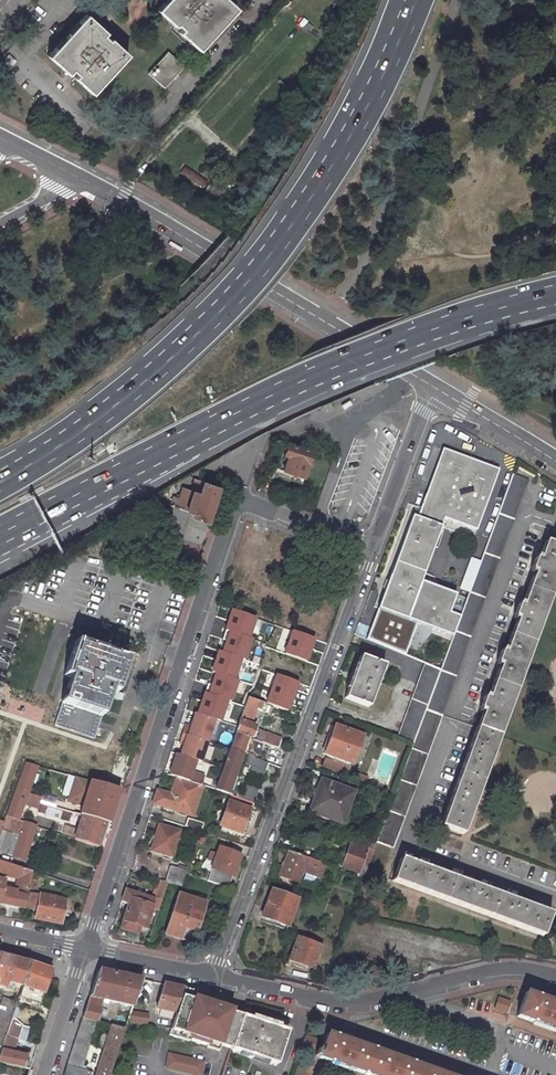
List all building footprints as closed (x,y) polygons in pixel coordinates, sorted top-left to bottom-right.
[(158,2),(176,18),(178,16),(183,21),(180,25),(199,42),(236,0),(160,0),(158,2)] [(108,25),(88,7),(50,50),(70,68),(71,66),(75,63),(79,68),(76,71),(93,86),(129,46),(113,31),(111,33),(105,28),(108,25)] [(186,59),(170,44),(150,66),(167,81),(186,59)] [(12,51),(3,61),(8,66),(18,56),(12,51)] [(188,164),(181,172),(203,188),(209,180),(188,164)] [(209,180),(203,188),(216,198),(222,190),(209,180)] [(314,455),(290,447),(286,458),(290,460),(285,474),(305,481),(314,455)] [(501,472),(445,451),(418,520),(412,518),(367,633),(357,628),(354,635),(405,655),(416,625),(406,621),(408,616),(422,578),(427,566),(441,571),(445,560),(434,556),(433,559),(430,558),(445,519),(478,531),(501,472)] [(391,848),(529,483),(515,477),(462,615),(455,634),(441,669),(425,711),(413,745),(376,842),(391,848)] [(177,499),(174,498),(162,531),(201,545),(218,490),(196,481),(192,483),(189,492),(183,490),(181,496),(178,494),(177,499)] [(141,521),(151,524),(153,518),(148,509),(130,518),(141,521)] [(120,532),(135,537),(139,527),(123,521),(120,532)] [(146,541),(151,524),(141,521),(139,527),(135,537),(146,541)] [(547,543),(540,560),(536,558),(531,571),(535,573),(522,607),(518,606),(514,618),(518,620),(505,654),(501,653),(496,665),(500,666),(488,700),(483,698),(479,711),(483,713),(440,828),(462,836),(555,586),(555,547),(547,543)] [(458,592),(422,578),(408,616),(455,634),(462,615),(451,610),(458,592)] [(250,629),(231,623),(216,669),(239,677),(252,639),(247,637),(250,629)] [(305,664),(314,640),(289,631),(280,655),(305,664)] [(126,661),(73,643),(62,676),(68,678),(51,727),(93,740),(109,691),(115,693),(126,661)] [(443,658),(428,653),(425,660),(440,666),(443,658)] [(383,667),(360,658),(344,700),(367,709),(383,667)] [(426,663),(396,738),(411,744),(413,745),(425,711),(441,669),(426,663)] [(239,679),(215,671),(209,693),(205,692),(198,712),(196,712),(189,734),(187,734),(181,753),(198,759),(204,761),(217,717),(223,720),(229,699),(234,700),(239,679)] [(249,726),(255,711),(260,713),(262,708),(264,705),(248,699),(235,735),(240,737),(248,740),(253,728),(249,726)] [(241,711),(234,708),(227,725),(235,728),(241,711)] [(362,740),(335,729),(324,756),(351,767),(362,740)] [(234,753),(240,737),(235,735),(229,752),(234,753)] [(273,748),(277,750),(280,741),(263,735),(259,744),(261,744),(273,748)] [(245,757),(251,741),(248,740),(240,737),(234,753),(241,756),(245,757)] [(261,744),(259,752),(270,756),(273,748),(261,744)] [(195,769),(198,759),(181,753),(177,752),(168,776),(176,779),(196,786),(204,784),(205,773),(195,769)] [(234,753),(229,752),(214,792),(226,795),(241,756),(234,753)] [(254,759),(249,774),(262,778),(267,764),(254,759)] [(23,762),(14,788),(27,794),(27,793),(37,766),(23,762)] [(176,779),(170,798),(156,793),(152,805),(191,819),(201,787),(196,786),(176,779)] [(320,782),(309,811),(331,819),(330,822),(341,827),(353,794),(320,782)] [(93,783),(83,812),(105,820),(115,789),(93,783)] [(257,791),(244,786),(239,800),(252,804),(257,791)] [(14,788),(4,815),(17,819),(27,794),(14,788)] [(213,829),(238,838),(239,834),(248,811),(223,802),(213,829)] [(308,814),(330,822),(331,819),(309,811),(308,814)] [(24,822),(17,819),(4,815),(2,821),(1,822),(3,823),(0,831),(0,852),(8,855),(12,841),(17,842),(24,822)] [(81,817),(81,819),(74,839),(73,840),(95,848),(103,824),(81,817)] [(201,826),(185,820),(182,830),(198,835),(201,826)] [(17,842),(12,841),(8,855),(23,860),(35,825),(24,822),(17,842)] [(177,835),(157,828),(148,852),(168,859),(177,835)] [(367,848),(349,841),(340,867),(357,874),(361,863),(367,848)] [(364,876),(373,851),(367,848),(361,863),(357,874),(364,876)] [(236,857),(215,850),(208,869),(214,872),(230,877),(236,857)] [(288,852),(279,877),(288,880),(293,868),(302,871),(300,874),(315,879),(321,864),(288,852)] [(551,915),(402,859),(393,884),(543,938),(551,915)] [(24,910),(32,872),(0,861),(0,875),(17,880),(14,895),(0,892),(0,904),(24,910)] [(186,872),(172,867),(165,885),(168,886),(180,890),(186,872)] [(230,877),(214,872),(209,885),(225,890),(230,877)] [(32,879),(38,881),(40,875),(34,873),(32,879)] [(162,903),(168,886),(165,885),(162,884),(156,901),(162,903)] [(296,902),(270,891),(260,918),(285,928),(296,902)] [(65,900),(31,893),(27,911),(35,913),(34,919),(59,925),(65,900)] [(144,930),(151,907),(150,907),(152,900),(142,897),(140,903),(129,900),(118,930),(131,934),(134,927),(144,930)] [(203,906),(176,897),(162,937),(176,942),(185,945),(191,931),(194,932),(203,906)] [(310,945),(296,940),(288,961),(312,970),(320,949),(313,946),(314,943),(311,942),(310,945)] [(9,981),(24,984),(32,963),(0,956),(0,957),(0,979),(1,979),(0,982),(0,985),(7,987),(9,981)] [(20,996),(39,1002),(50,969),(32,963),(24,984),(20,996)] [(98,970),(89,996),(103,1000),(132,1006),(140,980),(98,970)] [(163,985),(155,1008),(176,1015),(184,989),(163,985)] [(189,1041),(206,1047),(206,1049),(218,1053),(220,1047),(230,1051),(240,1015),(231,1014),(233,1008),(230,1007),(229,1007),(227,1008),(225,1009),(209,1004),(208,1001),(207,999),(195,996),(196,992),(184,989),(176,1015),(169,1036),(188,1043),(189,1041)] [(4,996),(0,1007),(0,1056),(7,1037),(7,1035),(16,1008),(19,1000),(4,996)] [(103,1000),(89,996),(61,1074),(84,1074),(85,1072),(79,1071),(103,1000)] [(514,1003),(498,996),(493,1009),(509,1015),(514,1003)] [(555,1036),(555,1008),(555,1006),(546,1003),(546,1005),(524,998),(516,1022),(555,1036)] [(16,1008),(7,1035),(7,1037),(18,1040),(25,1042),(31,1028),(23,1025),(20,1020),(15,1018),(18,1008),(16,1008)] [(146,1024),(147,1012),(129,1011),(128,1023),(146,1024)] [(287,1028),(240,1015),(230,1051),(277,1063),(287,1028)] [(111,1025),(94,1074),(107,1074),(123,1028),(111,1025)] [(303,1035),(301,1047),(312,1049),(314,1037),(303,1035)] [(25,1069),(29,1056),(14,1052),(18,1040),(7,1037),(0,1056),(0,1063),(25,1069)] [(345,1074),(439,1074),(434,1073),(434,1074),(396,1063),(397,1061),(389,1059),(388,1060),(349,1048),(349,1046),(342,1044),(341,1046),(324,1040),(315,1065),(345,1074)] [(187,1074),(200,1074),(203,1064),(169,1056),(165,1070),(187,1074)]
